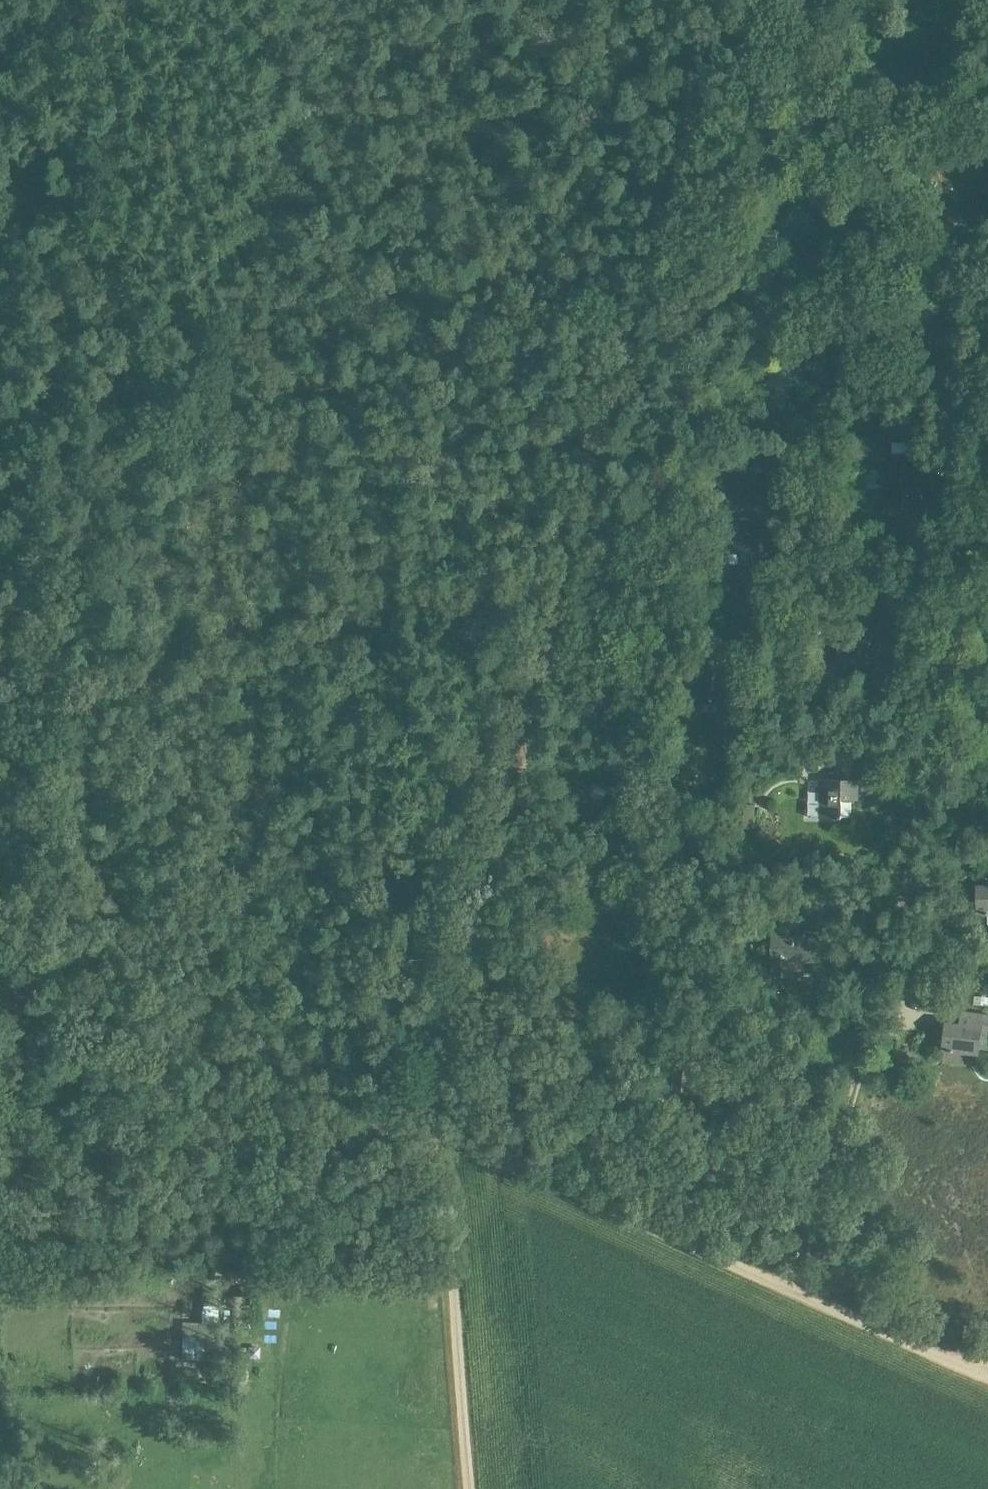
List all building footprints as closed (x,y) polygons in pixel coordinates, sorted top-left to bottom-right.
[(850,453),(868,458),(871,446),(853,442),(850,453)] [(894,461),(909,459),(908,448),(893,449),(894,461)] [(885,498),(921,497),(920,470),(909,470),(909,480),(884,481),(885,498)] [(823,790),(822,805),(825,805),(824,818),(843,819),(843,800),(857,800),(857,780),(826,779),(825,790),(823,790)] [(958,855),(977,858),(978,849),(960,845),(958,855)] [(979,886),(979,914),(987,914),(987,886),(979,886)] [(818,962),(819,938),(774,936),(772,972),(773,972),(773,975),(790,976),(791,959),(804,960),(804,961),(818,962)] [(971,1014),(969,1025),(948,1023),(944,1051),(978,1055),(980,1033),(987,1034),(987,1016),(971,1014)] [(440,1328),(440,1316),(424,1316),(424,1328),(440,1328)] [(190,1332),(180,1340),(191,1355),(201,1347),(190,1332)]
